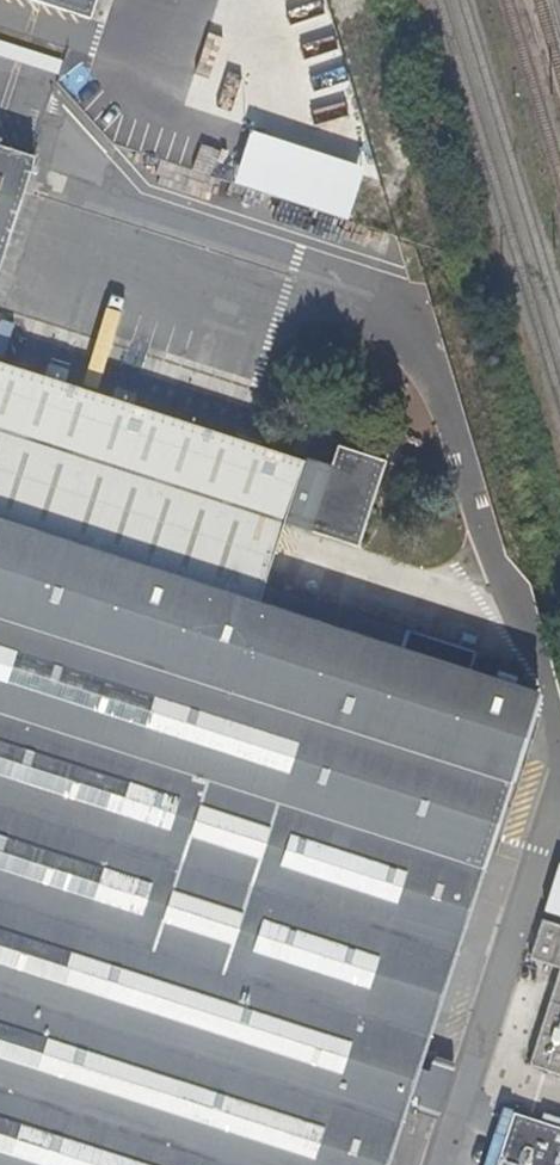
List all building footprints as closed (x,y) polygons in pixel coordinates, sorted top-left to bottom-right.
[(91,16),(96,0),(40,0),(91,16)] [(3,254),(24,192),(35,158),(0,147),(0,253),(3,254)] [(535,695),(467,673),(474,651),(269,585),(284,520),(358,541),(385,458),(336,443),(330,463),(0,359),(0,1164),(386,1164),(535,695)] [(541,918),(528,961),(559,970),(528,1065),(559,1075),(559,924),(541,918)] [(518,1112),(499,1164),(559,1164),(559,1125),(518,1112)]
